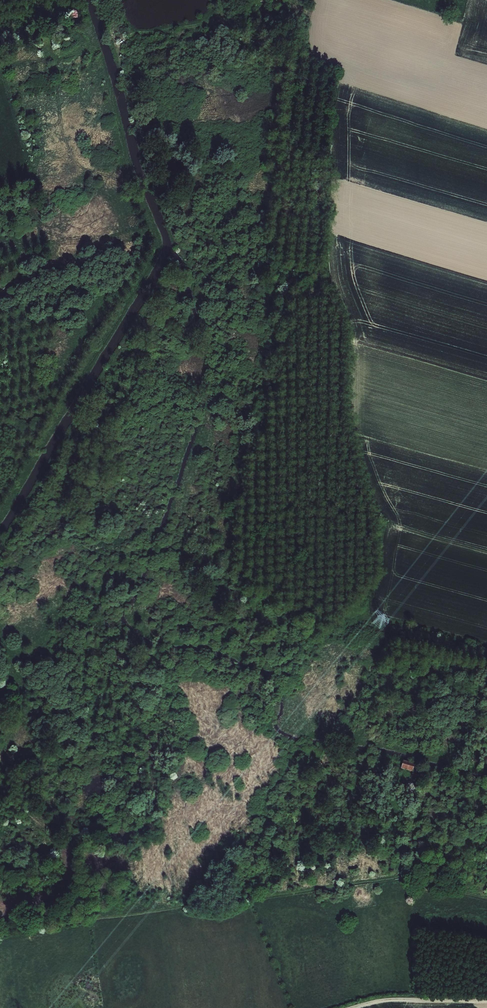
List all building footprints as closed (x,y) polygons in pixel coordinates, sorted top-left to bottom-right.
[(397,760),(395,767),(408,770),(410,764),(397,760)]
